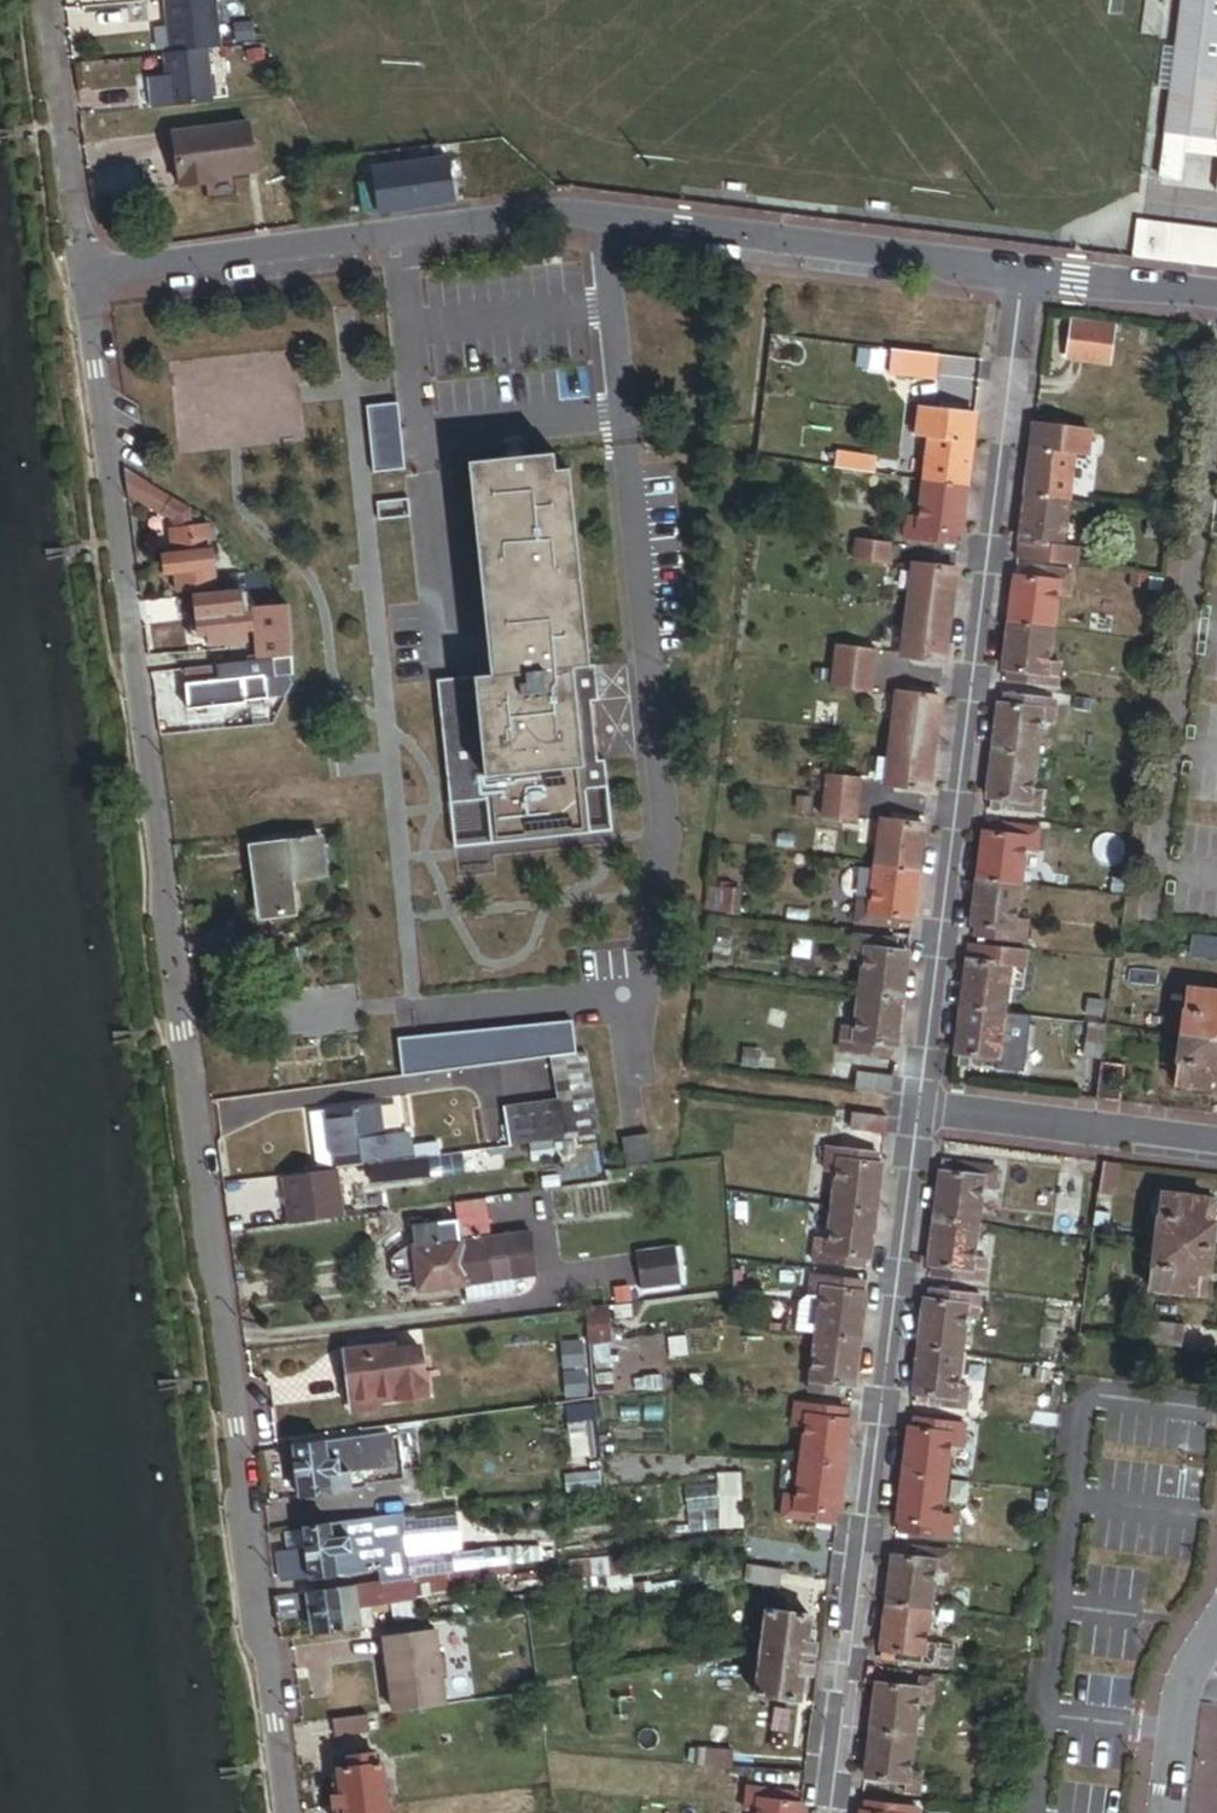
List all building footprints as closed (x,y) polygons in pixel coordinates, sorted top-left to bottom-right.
[(1176,55),(1171,97),(1165,141),(1166,142),(1161,184),(1180,187),(1184,158),(1185,144),(1216,148),(1216,0),(1183,0),(1176,55)] [(203,58),(222,55),(215,1),(161,8),(165,35),(168,62),(203,58)] [(1171,97),(1176,55),(1164,54),(1158,96),(1171,97)] [(169,118),(210,112),(203,58),(168,62),(162,63),(169,118)] [(217,189),(254,183),(248,136),(174,147),(177,171),(182,201),(208,197),(207,190),(217,189)] [(1184,158),(1216,162),(1216,148),(1185,144),(1184,158)] [(361,222),(405,216),(399,171),(398,161),(373,164),(374,171),(368,172),(371,188),(357,190),(361,222)] [(405,216),(453,210),(447,165),(399,171),(405,216)] [(208,197),(218,196),(217,189),(207,190),(208,197)] [(1135,229),(1131,267),(1216,278),(1216,239),(1135,229)] [(1114,365),(1119,326),(1076,321),(1071,360),(1114,365)] [(938,380),(941,357),(894,351),(891,374),(938,380)] [(406,467),(399,401),(367,404),(374,470),(406,467)] [(969,493),(979,419),(923,411),(918,445),(931,447),(925,487),(969,493)] [(1071,501),(1075,464),(1086,466),(1089,442),(1037,435),(1030,496),(1071,501)] [(592,665),(572,468),(558,470),(557,452),(470,461),(491,674),(449,678),(452,711),(444,712),(453,802),(489,798),(494,842),(592,832),(588,789),(610,787),(607,759),(600,760),(594,701),(601,700),(597,664),(592,665)] [(877,479),(880,462),(840,457),(838,474),(877,479)] [(963,535),(969,493),(925,487),(921,517),(909,516),(906,537),(958,545),(959,534),(963,535)] [(411,515),(409,493),(377,496),(379,518),(411,515)] [(219,587),(217,558),(213,529),(212,527),(195,527),(193,506),(175,495),(163,515),(174,522),(176,528),(170,529),(173,551),(174,551),(176,575),(174,575),(177,592),(219,587)] [(1066,544),(1071,501),(1030,496),(1022,558),(1081,565),(1083,546),(1066,544)] [(222,557),(218,528),(213,529),(217,558),(222,557)] [(891,569),(894,544),(861,539),(858,564),(891,569)] [(176,575),(174,551),(173,551),(164,554),(166,575),(174,575),(176,575)] [(953,617),(959,571),(915,565),(909,611),(953,617)] [(1050,663),(1059,592),(1070,593),(1073,572),(1031,566),(1030,572),(1025,571),(1024,578),(1018,577),(1007,668),(1013,669),(1011,681),(1058,687),(1061,664),(1050,663)] [(275,587),(262,573),(231,577),(233,591),(258,589),(275,587)] [(256,628),(254,622),(263,621),(258,589),(233,591),(195,595),(200,616),(190,618),(192,637),(206,635),(206,642),(211,648),(250,643),(248,630),(256,628)] [(1115,634),(1117,617),(1066,610),(1064,628),(1115,634)] [(947,662),(953,617),(909,611),(903,656),(947,662)] [(294,656),(290,624),(259,628),(263,660),(294,656)] [(879,671),(881,653),(836,649),(835,666),(879,671)] [(289,695),(295,684),(294,656),(263,660),(187,669),(189,682),(186,682),(189,711),(245,704),(247,700),(289,695)] [(877,689),(879,671),(835,666),(833,684),(877,689)] [(452,711),(449,678),(440,679),(444,712),(452,711)] [(938,745),(944,697),(900,692),(895,740),(938,745)] [(1034,792),(1043,722),(1054,724),(1057,699),(1010,693),(1008,706),(1003,706),(991,798),(997,799),(996,805),(997,805),(997,810),(1043,816),(1045,793),(1034,792)] [(933,789),(938,745),(895,740),(889,784),(933,789)] [(864,798),(867,774),(834,770),(831,794),(864,798)] [(614,830),(610,787),(588,789),(592,832),(614,830)] [(861,824),(864,800),(831,796),(828,820),(861,824)] [(494,842),(489,798),(453,802),(457,846),(494,842)] [(922,870),(928,824),(927,824),(884,819),(878,864),(922,870)] [(1022,885),(1024,870),(1026,849),(1039,851),(1041,828),(999,823),(999,827),(993,826),(992,836),(986,835),(975,925),(981,925),(980,938),(1027,943),(1029,923),(1017,921),(1022,885)] [(328,877),(323,836),(257,845),(267,919),(297,915),(293,882),(328,877)] [(267,919),(257,845),(250,846),(260,920),(267,919)] [(865,895),(868,865),(847,862),(843,892),(865,895)] [(916,919),(922,870),(878,864),(873,901),(860,900),(858,923),(899,928),(900,923),(908,924),(908,918),(916,919)] [(1095,894),(1097,871),(1041,864),(1040,872),(1024,870),(1022,885),(1095,894)] [(1196,934),(1194,956),(1216,959),(1216,937),(1196,934)] [(905,999),(911,954),(905,953),(905,947),(898,946),(899,940),(856,935),(853,959),(864,960),(860,993),(905,999)] [(1005,1013),(1010,976),(1026,978),(1030,951),(972,943),(964,1008),(1005,1013)] [(721,977),(723,963),(706,961),(704,975),(721,977)] [(1192,988),(1186,1035),(1216,1039),(1216,991),(1192,988)] [(899,1046),(905,999),(860,993),(855,1029),(844,1028),(842,1051),(883,1056),(884,1049),(892,1050),(892,1046),(899,1046)] [(1001,1047),(1005,1013),(964,1008),(958,1053),(965,1054),(964,1066),(1011,1072),(1014,1049),(1001,1047)] [(1124,1027),(1125,1015),(1112,1013),(1111,1025),(1124,1027)] [(581,1052),(577,1018),(402,1040),(407,1075),(555,1056),(581,1052)] [(1106,1061),(1111,1025),(1094,1023),(1090,1059),(1106,1061)] [(1186,1035),(1179,1085),(1216,1090),(1216,1039),(1186,1035)] [(760,1066),(762,1046),(746,1045),(743,1064),(760,1066)] [(602,1134),(591,1051),(581,1052),(555,1056),(561,1100),(566,1139),(602,1134)] [(1124,1102),(1129,1066),(1105,1063),(1100,1099),(1124,1102)] [(893,1094),(895,1077),(858,1073),(856,1089),(893,1094)] [(566,1139),(561,1100),(508,1107),(513,1146),(566,1139)] [(415,1155),(411,1131),(386,1134),(382,1102),(314,1112),(322,1168),(415,1155)] [(888,1133),(891,1117),(853,1112),(851,1128),(888,1133)] [(655,1164),(651,1135),(625,1139),(630,1168),(655,1164)] [(873,1258),(885,1165),(878,1164),(879,1153),(831,1147),(828,1172),(838,1173),(830,1239),(820,1238),(817,1262),(866,1268),(867,1257),(873,1258)] [(433,1179),(430,1158),(368,1167),(371,1187),(433,1179)] [(976,1259),(985,1188),(997,1190),(1000,1168),(945,1160),(932,1265),(937,1266),(936,1274),(942,1275),(941,1279),(984,1284),(987,1260),(976,1259)] [(1120,1199),(1124,1164),(1107,1162),(1103,1196),(1120,1199)] [(344,1217),(338,1168),(284,1175),(290,1224),(344,1217)] [(1086,1178),(1063,1174),(1058,1207),(1081,1211),(1086,1178)] [(1216,1239),(1216,1225),(1210,1224),(1213,1200),(1166,1194),(1153,1291),(1200,1297),(1204,1272),(1212,1274),(1216,1239)] [(539,1275),(533,1232),(494,1235),(488,1200),(456,1204),(457,1210),(459,1229),(460,1237),(466,1282),(469,1305),(513,1300),(518,1293),(516,1278),(539,1275)] [(459,1229),(457,1210),(440,1212),(441,1221),(442,1232),(459,1229)] [(466,1282),(460,1237),(443,1239),(442,1232),(441,1221),(415,1224),(421,1273),(415,1273),(417,1288),(466,1282)] [(681,1287),(677,1248),(639,1252),(643,1286),(643,1291),(681,1287)] [(1209,1298),(1212,1274),(1204,1272),(1200,1297),(1209,1298)] [(858,1385),(869,1292),(862,1291),(863,1281),(816,1275),(813,1297),(822,1298),(813,1369),(804,1368),(801,1390),(843,1395),(845,1383),(858,1385)] [(644,1300),(643,1291),(643,1286),(625,1288),(626,1301),(644,1300)] [(959,1386),(968,1317),(980,1318),(983,1295),(940,1290),(940,1293),(934,1293),(933,1301),(927,1301),(914,1405),(968,1412),(971,1388),(959,1386)] [(634,1320),(633,1305),(615,1308),(617,1321),(634,1320)] [(613,1330),(610,1306),(589,1309),(596,1367),(613,1365),(610,1345),(614,1344),(613,1330)] [(1183,1348),(1187,1325),(1148,1319),(1145,1343),(1183,1348)] [(623,1339),(621,1332),(618,1329),(613,1330),(614,1344),(620,1343),(623,1339)] [(420,1400),(415,1350),(390,1353),(389,1342),(365,1345),(366,1355),(346,1357),(352,1407),(420,1400)] [(590,1364),(588,1342),(570,1344),(572,1366),(590,1364)] [(840,1526),(852,1427),(853,1421),(847,1420),(849,1409),(841,1408),(841,1406),(799,1401),(796,1424),(806,1426),(797,1496),(786,1495),(783,1518),(840,1526)] [(944,1516),(953,1443),(965,1444),(967,1423),(923,1418),(923,1422),(918,1421),(917,1428),(912,1428),(899,1533),(953,1539),(956,1517),(944,1516)] [(573,1459),(590,1457),(586,1423),(569,1426),(573,1459)] [(401,1467),(395,1430),(291,1444),(299,1498),(355,1490),(353,1474),(401,1467)] [(593,1482),(591,1469),(575,1471),(576,1483),(593,1482)] [(744,1529),(741,1475),(718,1477),(718,1487),(720,1511),(721,1531),(744,1529)] [(720,1511),(718,1487),(687,1488),(689,1513),(720,1511)] [(721,1531),(720,1511),(689,1513),(690,1532),(721,1531)] [(405,1523),(404,1515),(303,1529),(306,1548),(279,1551),(283,1583),(380,1569),(382,1582),(403,1580),(413,1578),(405,1523)] [(463,1553),(458,1516),(405,1523),(413,1578),(457,1572),(454,1554),(463,1553)] [(949,1574),(952,1551),(907,1546),(907,1551),(901,1550),(900,1557),(895,1557),(890,1602),(932,1606),(936,1573),(949,1574)] [(531,1563),(529,1548),(487,1549),(490,1568),(505,1565),(531,1563)] [(812,1571),(814,1553),(780,1548),(778,1566),(812,1571)] [(490,1568),(487,1549),(463,1553),(454,1554),(457,1572),(490,1568)] [(633,1577),(630,1556),(608,1559),(611,1580),(633,1577)] [(606,1578),(604,1559),(570,1564),(573,1582),(606,1578)] [(492,1588),(490,1578),(506,1575),(505,1565),(490,1568),(457,1572),(413,1578),(403,1580),(406,1600),(492,1588)] [(780,1592),(783,1570),(746,1566),(747,1580),(747,1585),(780,1592)] [(547,1586),(546,1573),(517,1576),(519,1590),(547,1586)] [(653,1593),(733,1581),(732,1573),(652,1585),(653,1593)] [(376,1627),(373,1605),(406,1600),(403,1580),(382,1582),(314,1592),(319,1635),(376,1627)] [(568,1604),(646,1593),(644,1583),(594,1590),(593,1587),(567,1591),(568,1604)] [(568,1604),(567,1591),(546,1594),(548,1607),(568,1604)] [(304,1611),(301,1593),(279,1596),(281,1614),(304,1611)] [(928,1643),(932,1606),(890,1602),(884,1658),(893,1659),(893,1663),(953,1670),(956,1646),(928,1643)] [(810,1642),(812,1629),(814,1617),(771,1611),(758,1695),(802,1701),(804,1687),(806,1673),(813,1674),(817,1643),(810,1642)] [(817,1643),(819,1630),(812,1629),(810,1642),(817,1643)] [(444,1707),(434,1633),(384,1639),(394,1714),(444,1707)] [(811,1688),(813,1674),(806,1673),(804,1687),(811,1688)] [(913,1771),(921,1702),(934,1703),(937,1680),(892,1674),(892,1679),(886,1678),(885,1685),(880,1684),(868,1777),(874,1777),(873,1784),(878,1784),(877,1790),(921,1796),(924,1772),(913,1771)] [(372,1734),(370,1717),(334,1722),(336,1739),(372,1734)] [(735,1769),(736,1753),(699,1751),(698,1767),(735,1769)] [(385,1763),(378,1764),(377,1753),(350,1757),(351,1767),(340,1769),(342,1781),(343,1794),(336,1795),(339,1812),(392,1812),(385,1763)] [(343,1794),(342,1781),(335,1782),(336,1795),(343,1794)] [(804,1804),(798,1804),(799,1799),(792,1798),(793,1792),(751,1787),(748,1809),(759,1811),(759,1812),(803,1812),(804,1804)] [(920,1808),(869,1802),(868,1811),(864,1811),(864,1812),(919,1812),(920,1808)]
